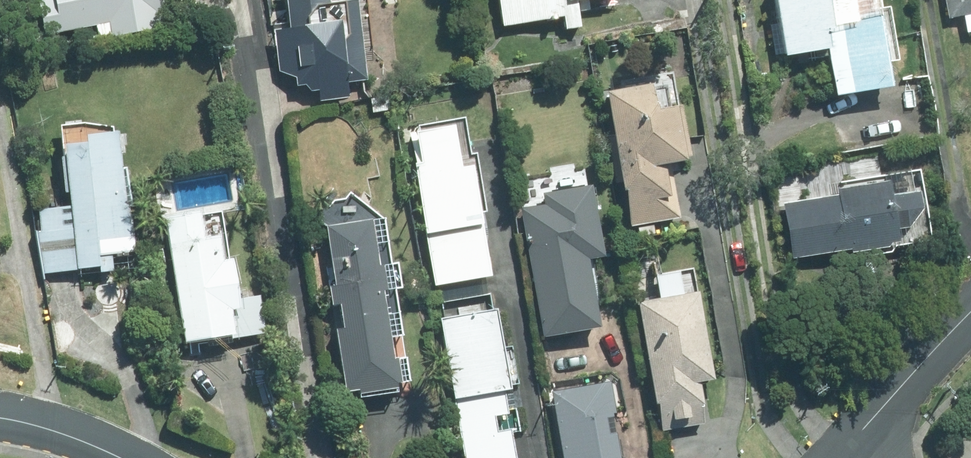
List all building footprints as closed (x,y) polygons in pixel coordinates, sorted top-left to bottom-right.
[(49,33),(87,26),(89,37),(171,21),(167,0),(42,0),(49,33)] [(362,0),(290,0),(293,22),(274,25),(281,71),(300,68),(303,85),(318,82),(320,100),(354,95),(351,77),(374,74),(362,0)] [(506,23),(568,14),(570,26),(583,24),(579,0),(502,0),(506,23)] [(833,45),(841,93),(895,84),(891,60),(899,58),(891,6),(836,14),(834,0),(782,0),(790,52),(833,45)] [(952,16),(970,12),(970,0),(948,0),(952,16)] [(656,80),(609,89),(634,225),(682,216),(671,160),(695,155),(685,101),(661,106),(656,80)] [(467,116),(411,126),(439,282),(495,272),(467,116)] [(135,249),(123,126),(66,131),(73,203),(38,206),(44,274),(116,267),(114,251),(135,249)] [(786,202),(795,256),(904,239),(902,225),(915,223),(914,212),(925,210),(921,187),(896,191),(894,176),(841,184),(842,193),(786,202)] [(548,202),(524,206),(548,335),(603,325),(591,258),(609,255),(596,183),(546,192),(548,202)] [(205,203),(168,210),(191,340),(267,326),(261,291),(239,294),(225,216),(208,219),(205,203)] [(373,214),(326,222),(357,397),(405,389),(373,214)] [(702,288),(640,299),(664,434),(713,425),(704,378),(717,375),(702,288)] [(445,317),(470,457),(519,457),(511,410),(518,409),(499,307),(445,317)] [(960,384),(970,395),(970,374),(960,384)] [(566,457),(627,457),(613,379),(554,390),(566,457)]
